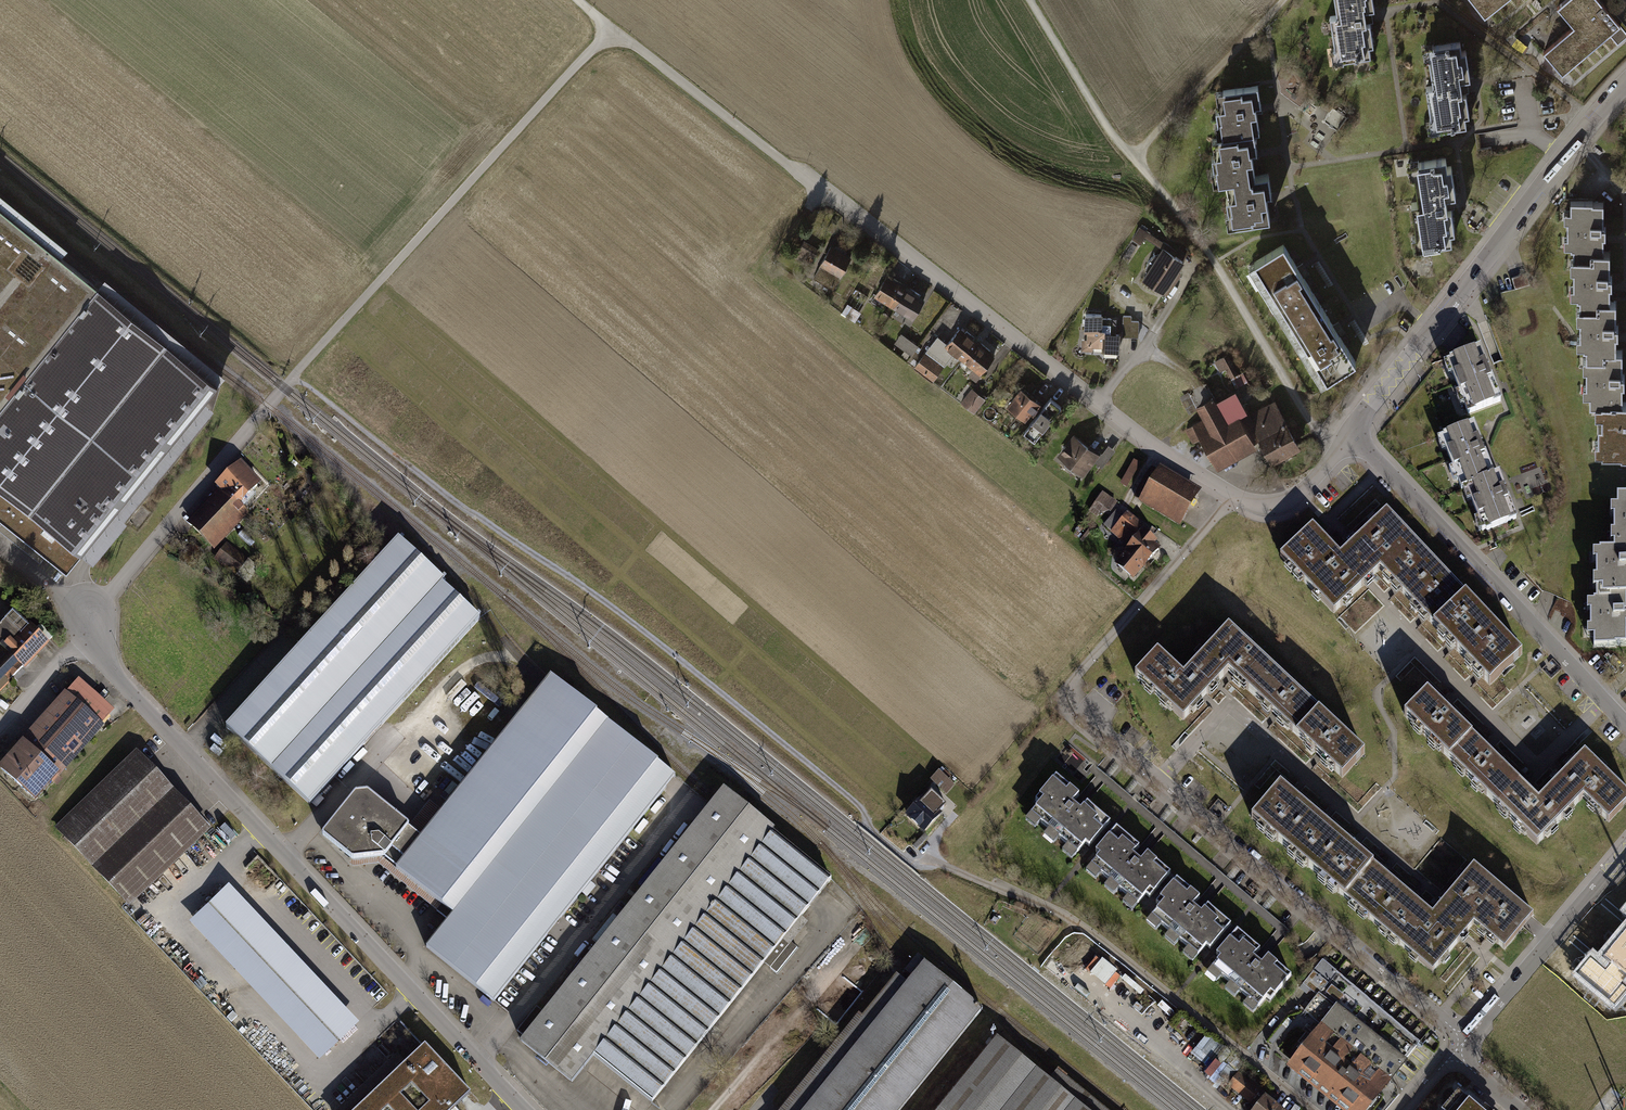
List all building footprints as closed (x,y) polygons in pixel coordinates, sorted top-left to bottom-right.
[(1343,60),(1371,56),(1370,46),(1373,45),(1370,24),(1366,24),(1364,10),(1375,9),(1373,0),(1335,0),(1337,15),(1330,17),(1335,49),(1341,48),(1343,60)] [(1485,17),(1508,0),(1473,0),(1485,17)] [(1575,27),(1545,53),(1563,74),(1609,35),(1616,44),(1625,35),(1625,32),(1599,0),(1564,0),(1557,6),(1575,27)] [(1437,118),(1438,130),(1466,126),(1465,116),(1469,115),(1466,94),(1461,94),(1459,81),(1470,79),(1466,51),(1461,52),(1460,43),(1433,47),(1435,59),(1429,60),(1433,86),(1425,87),(1430,119),(1437,118)] [(1261,105),(1258,86),(1224,91),(1226,109),(1216,110),(1218,123),(1223,122),(1225,137),(1255,132),(1260,131),(1255,106),(1261,105)] [(1339,127),(1346,112),(1333,106),(1326,121),(1339,127)] [(1257,151),(1255,132),(1225,137),(1220,137),(1222,155),(1212,156),(1214,167),(1219,167),(1221,182),(1235,180),(1256,177),(1252,152),(1257,151)] [(1422,234),(1424,246),(1452,241),(1451,232),(1455,231),(1451,209),(1447,210),(1445,196),(1456,195),(1451,167),(1447,167),(1446,159),(1418,163),(1420,175),(1414,176),(1418,201),(1411,202),(1416,235),(1422,234)] [(1271,193),(1268,175),(1256,177),(1235,180),(1238,196),(1226,198),(1228,211),(1233,210),(1235,225),(1270,219),(1266,194),(1271,193)] [(1593,201),(1570,202),(1571,212),(1564,212),(1564,221),(1567,221),(1568,238),(1564,238),(1564,247),(1571,247),(1571,248),(1573,248),(1574,259),(1586,259),(1586,252),(1603,251),(1603,236),(1605,236),(1605,227),(1601,227),(1601,224),(1604,224),(1604,203),(1593,203),(1593,201)] [(98,287),(0,208),(0,407),(98,287)] [(828,254),(809,244),(805,253),(824,263),(828,254)] [(1319,303),(1283,244),(1254,262),(1290,321),(1319,303)] [(840,249),(822,280),(842,291),(860,260),(855,257),(857,253),(849,249),(847,252),(840,249)] [(1150,270),(1144,279),(1164,291),(1183,262),(1163,250),(1158,257),(1154,257),(1150,260),(1148,266),(1150,270)] [(1603,251),(1586,252),(1586,259),(1574,259),(1570,260),(1570,271),(1573,271),(1574,286),(1571,286),(1571,297),(1580,297),(1580,309),(1593,309),(1593,302),(1609,302),(1609,285),(1611,285),(1611,276),(1607,276),(1607,273),(1610,273),(1609,252),(1603,251)] [(895,303),(902,309),(914,291),(894,277),(877,303),(889,311),(895,303)] [(98,287),(0,407),(0,517),(3,519),(46,554),(66,571),(81,553),(205,401),(217,385),(98,287)] [(902,309),(922,323),(935,305),(914,291),(902,309)] [(1609,302),(1593,302),(1593,309),(1580,309),(1576,309),(1576,320),(1580,320),(1580,337),(1577,337),(1577,346),(1583,346),(1583,348),(1586,348),(1586,358),(1599,358),(1599,350),(1616,350),(1616,334),(1618,334),(1618,325),(1612,325),(1612,321),(1615,321),(1615,302),(1609,302)] [(1356,362),(1319,303),(1290,321),(1327,380),(1356,362)] [(1103,346),(1103,351),(1118,352),(1119,335),(1116,335),(1116,326),(1110,319),(1102,319),(1102,315),(1085,314),(1085,331),(1088,331),(1088,340),(1083,340),(1083,350),(1092,350),(1092,346),(1103,346)] [(1137,336),(1138,321),(1130,321),(1130,315),(1124,315),(1124,336),(1137,336)] [(967,356),(975,362),(986,347),(967,332),(956,347),(967,356)] [(917,357),(923,349),(909,339),(903,347),(917,357)] [(946,340),(922,372),(943,387),(967,356),(956,347),(946,340)] [(975,362),(995,377),(1006,362),(986,347),(975,362)] [(1501,401),(1480,348),(1451,359),(1455,369),(1453,374),(1460,392),(1464,394),(1467,403),(1464,404),(1468,413),(1501,401)] [(1616,350),(1599,350),(1599,358),(1586,358),(1583,358),(1583,369),(1586,369),(1586,385),(1583,385),(1583,395),(1589,395),(1589,405),(1595,405),(1614,405),(1614,402),(1622,402),(1622,383),(1624,383),(1624,374),(1620,374),(1620,371),(1622,371),(1622,350),(1616,350)] [(1219,359),(1232,382),(1239,378),(1227,355),(1219,359)] [(1043,408),(1021,390),(1008,406),(1026,422),(1035,411),(1039,414),(1043,408)] [(991,396),(985,392),(973,407),(978,411),(991,396)] [(1206,438),(1220,464),(1260,442),(1285,429),(1272,404),(1246,418),(1237,401),(1222,409),(1215,395),(1199,404),(1207,419),(1189,429),(1197,443),(1206,438)] [(1039,414),(1022,435),(1033,443),(1061,407),(1050,399),(1043,408),(1039,414)] [(205,401),(81,553),(93,563),(127,521),(124,518),(214,408),(205,401)] [(1625,457),(1625,402),(1622,402),(1614,402),(1614,405),(1595,405),(1596,415),(1602,415),(1602,425),(1599,425),(1599,443),(1596,443),(1596,452),(1602,452),(1602,455),(1620,455),(1620,457),(1625,457)] [(1494,477),(1474,424),(1444,436),(1448,445),(1447,449),(1454,468),(1457,470),(1460,478),(1458,479),(1462,489),(1470,486),(1494,477)] [(1296,450),(1285,429),(1260,442),(1271,463),(1296,450)] [(1100,456),(1076,437),(1069,445),(1062,447),(1063,452),(1059,458),(1083,477),(1100,456)] [(1108,442),(1098,462),(1105,466),(1115,446),(1108,442)] [(1141,465),(1135,461),(1121,484),(1127,488),(1141,465)] [(227,493),(193,527),(214,548),(249,513),(240,505),(262,482),(242,463),(219,485),(227,493)] [(1162,468),(1142,501),(1177,522),(1197,489),(1162,468)] [(1517,519),(1500,474),(1494,477),(1470,486),(1473,495),(1471,500),(1479,519),(1482,521),(1486,530),(1517,519)] [(1614,552),(1625,551),(1625,497),(1618,497),(1618,518),(1614,518),(1614,533),(1618,533),(1618,544),(1614,544),(1614,552)] [(1104,525),(1111,531),(1124,516),(1117,510),(1104,525)] [(1143,525),(1128,511),(1124,516),(1111,531),(1123,542),(1132,532),(1135,535),(1143,525)] [(1479,673),(1490,684),(1522,654),(1387,511),(1353,542),(1340,554),(1324,537),(1313,525),(1280,556),(1334,612),(1367,581),(1380,569),(1397,586),(1424,615),(1452,644),(1479,673)] [(3,519),(0,523),(0,529),(40,562),(46,554),(3,519)] [(1144,528),(1115,563),(1134,579),(1158,549),(1153,544),(1157,539),(1144,528)] [(392,546),(225,727),(309,804),(480,619),(442,584),(445,582),(398,539),(392,546)] [(228,545),(216,560),(246,583),(258,567),(228,545)] [(1600,552),(1600,562),(1597,562),(1597,578),(1600,578),(1600,587),(1610,587),(1610,596),(1625,596),(1625,551),(1614,552),(1600,552)] [(1596,588),(1596,599),(1593,599),(1593,610),(1589,610),(1590,628),(1593,628),(1594,647),(1616,647),(1616,645),(1625,645),(1625,605),(1625,596),(1610,596),(1610,587),(1600,587),(1596,588)] [(13,676),(46,644),(13,612),(0,625),(0,645),(2,648),(0,650),(0,689),(13,676)] [(1319,756),(1342,777),(1365,753),(1229,626),(1183,675),(1158,651),(1135,675),(1183,719),(1204,696),(1228,671),(1231,674),(1275,715),(1319,756)] [(333,823),(324,835),(353,858),(358,852),(371,850),(371,851),(378,850),(398,867),(397,868),(442,904),(437,910),(449,920),(427,947),(493,1001),(674,776),(551,677),(546,682),(421,838),(406,826),(407,825),(367,793),(356,794),(333,822),(333,823)] [(79,679),(66,695),(100,725),(114,710),(79,679)] [(1404,715),(1537,844),(1583,797),(1609,822),(1625,804),(1625,792),(1585,752),(1563,775),(1538,800),(1528,790),(1486,748),(1443,706),(1427,691),(1404,715)] [(22,744),(1,768),(35,798),(57,774),(58,775),(102,727),(100,725),(66,695),(65,694),(21,743),(22,744)] [(135,757),(58,829),(127,902),(204,830),(135,757)] [(929,786),(955,809),(971,792),(945,768),(929,786)] [(1079,796),(1055,776),(1035,801),(1038,803),(1029,813),(1078,854),(1086,844),(1089,847),(1110,822),(1087,803),(1081,810),(1073,803),(1079,796)] [(1280,784),(1251,818),(1433,972),(1474,923),(1505,949),(1533,915),(1474,865),(1432,913),(1414,898),(1384,872),(1354,846),(1323,821),(1293,795),(1280,784)] [(524,1036),(521,1041),(570,1080),(593,1053),(652,1101),(764,962),(777,973),(797,947),(784,937),(831,879),(722,791),(715,799),(544,1012),(537,1006),(517,1030),(524,1036)] [(926,797),(910,815),(930,834),(947,816),(926,797)] [(1139,847),(1116,827),(1095,851),(1098,854),(1090,864),(1138,904),(1146,895),(1150,898),(1171,873),(1148,854),(1142,861),(1134,854),(1139,847)] [(1199,898),(1176,879),(1156,903),(1159,905),(1150,916),(1198,956),(1206,946),(1209,949),(1230,924),(1207,905),(1202,912),(1193,905),(1199,898)] [(356,1021),(231,888),(192,924),(318,1058),(356,1021)] [(1591,962),(1587,958),(1573,974),(1578,978),(1612,1006),(1625,989),(1625,921),(1591,962)] [(1260,949),(1237,929),(1216,954),(1220,957),(1212,967),(1259,1007),(1267,997),(1270,1000),(1291,975),(1268,956),(1262,962),(1254,956),(1260,949)] [(976,1016),(982,1009),(925,962),(926,961),(918,955),(913,961),(905,971),(912,977),(907,983),(897,974),(862,1016),(859,1014),(780,1109),(900,1109),(976,1016)] [(1063,955),(1060,959),(1071,967),(1074,963),(1063,955)] [(1318,996),(1320,993),(1319,992),(1336,971),(1323,960),(1303,983),(1318,996)] [(1345,979),(1336,971),(1319,992),(1320,993),(1328,1000),(1345,979)] [(1354,986),(1345,979),(1328,1000),(1336,1006),(1354,986)] [(1133,983),(1125,995),(1132,1000),(1140,989),(1133,983)] [(1345,1013),(1362,993),(1354,986),(1336,1006),(1345,1013)] [(1293,1062),(1354,1109),(1363,1109),(1403,1060),(1395,1053),(1387,1046),(1379,1040),(1371,1033),(1362,1027),(1353,1020),(1345,1013),(1336,1006),(1328,1000),(1320,993),(1318,996),(1305,1012),(1322,1025),(1293,1062)] [(1353,1020),(1370,1000),(1362,993),(1345,1013),(1353,1020)] [(1362,1027),(1378,1006),(1370,1000),(1353,1020),(1362,1027)] [(1371,1033),(1386,1013),(1378,1006),(1362,1027),(1371,1033)] [(1379,1040),(1394,1020),(1386,1013),(1371,1033),(1379,1040)] [(1190,1024),(1183,1018),(1178,1023),(1186,1030),(1190,1024)] [(1387,1046),(1403,1027),(1394,1020),(1379,1040),(1387,1046)] [(1395,1053),(1411,1034),(1403,1027),(1387,1046),(1395,1053)] [(1403,1060),(1420,1041),(1411,1034),(1395,1053),(1403,1060)] [(1058,1069),(1053,1074),(1049,1079),(997,1036),(937,1109),(1109,1109),(1058,1069)] [(425,1044),(423,1046),(355,1109),(452,1109),(470,1093),(425,1044)] [(1205,1070),(1215,1078),(1227,1063),(1217,1055),(1205,1070)] [(1239,1074),(1230,1085),(1250,1101),(1259,1091),(1239,1074)] [(1459,1092),(1443,1109),(1481,1109),(1459,1092)] [(1265,1097),(1255,1109),(1282,1109),(1265,1097)]
